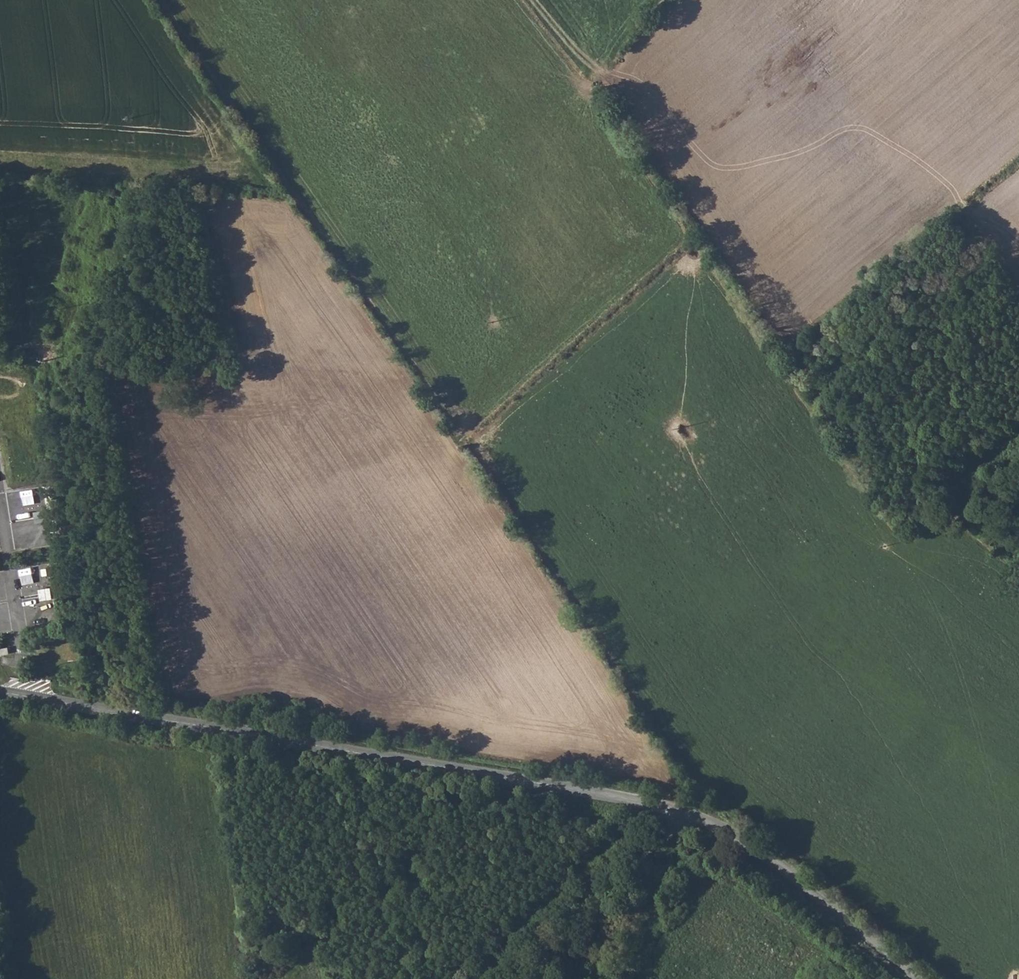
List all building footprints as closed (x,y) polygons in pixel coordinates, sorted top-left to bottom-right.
[(50,588),(39,589),(41,601),(52,599),(50,588)] [(0,648),(0,656),(9,655),(8,647),(0,648)]
